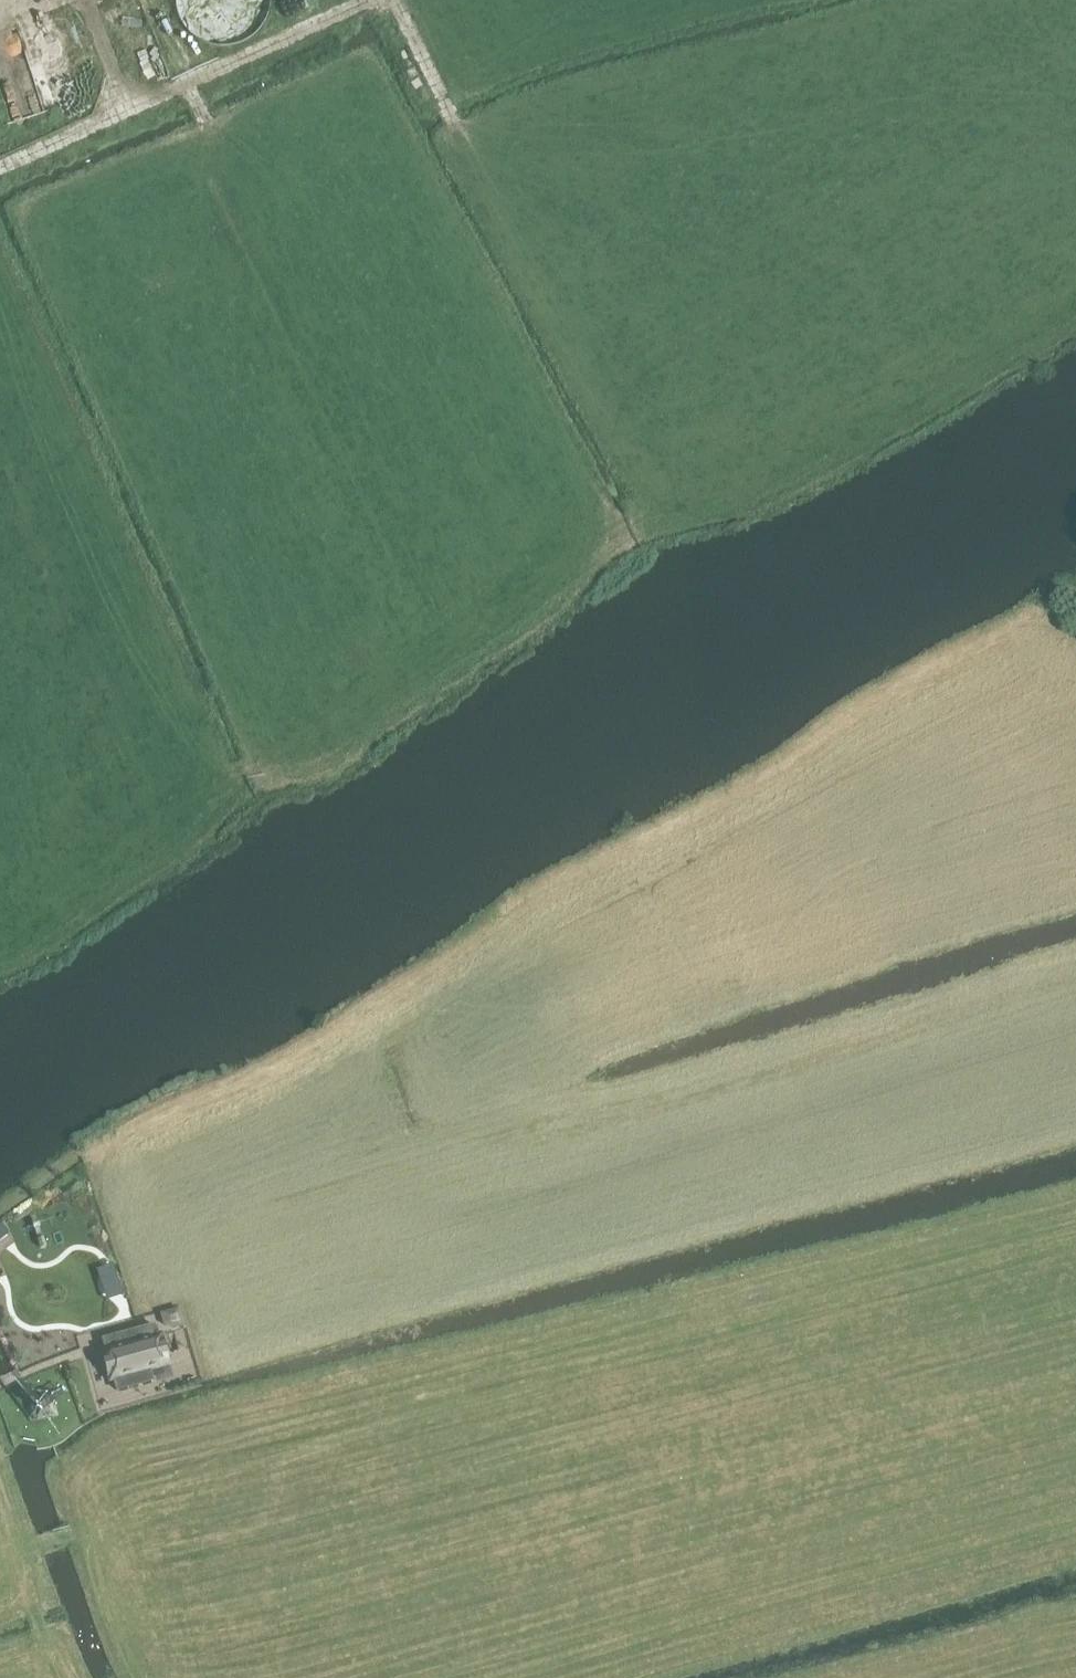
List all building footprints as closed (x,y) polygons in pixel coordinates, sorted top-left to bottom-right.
[(0,1221),(0,1240),(9,1234),(0,1221)] [(160,1313),(163,1325),(173,1330),(185,1327),(180,1307),(160,1313)] [(106,1351),(101,1352),(110,1382),(115,1381),(118,1392),(153,1381),(151,1372),(170,1366),(162,1335),(157,1337),(154,1325),(103,1340),(106,1351)] [(33,1417),(57,1412),(53,1393),(29,1398),(33,1417)]
